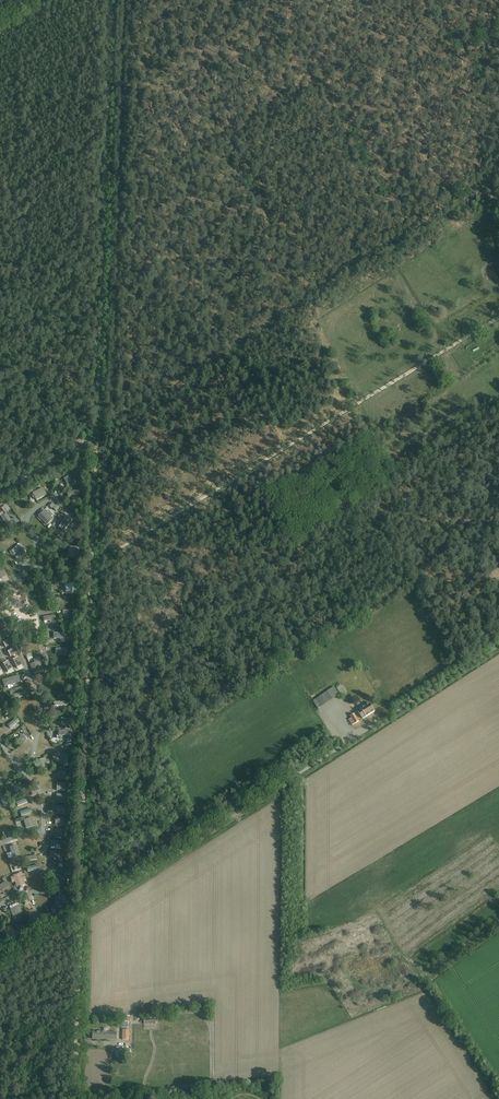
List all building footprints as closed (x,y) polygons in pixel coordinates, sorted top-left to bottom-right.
[(469,208),(460,213),(463,217),(472,212),(469,208)] [(68,488),(74,485),(75,484),(74,482),(71,475),(65,478),(68,485),(67,486),(68,488)] [(32,493),(36,501),(46,495),(42,488),(32,493)] [(78,490),(67,493),(68,498),(72,497),(73,501),(78,500),(76,495),(80,494),(78,490)] [(1,506),(4,512),(9,510),(6,504),(1,506)] [(44,510),(38,516),(47,525),(53,519),(51,517),(53,515),(50,513),(48,511),(46,513),(44,510)] [(63,521),(68,523),(70,519),(59,513),(53,525),(59,528),(63,521)] [(2,517),(1,518),(4,521),(8,528),(11,526),(18,521),(16,519),(15,517),(11,520),(6,514),(4,515),(2,517)] [(18,545),(11,551),(14,555),(16,554),(19,557),(25,553),(18,545)] [(69,547),(68,558),(78,558),(79,547),(69,547)] [(76,582),(64,585),(66,593),(77,591),(76,582)] [(73,613),(74,613),(78,613),(78,608),(74,609),(63,610),(63,614),(64,621),(66,621),(66,624),(72,623),(71,620),(73,620),(73,613)] [(43,617),(43,618),(44,622),(51,621),(52,624),(56,623),(55,615),(43,617)] [(0,632),(0,637),(1,639),(9,634),(6,629),(0,632)] [(11,638),(3,642),(6,648),(14,644),(11,638)] [(16,647),(8,651),(10,657),(19,653),(16,647)] [(18,657),(12,660),(16,668),(22,665),(18,657)] [(8,661),(3,664),(7,672),(13,669),(8,661)] [(39,661),(31,664),(34,673),(42,670),(39,661)] [(2,680),(4,687),(17,683),(15,676),(2,680)] [(346,693),(340,684),(336,686),(337,687),(336,688),(342,696),(346,693)] [(334,686),(312,699),(317,708),(339,695),(334,686)] [(358,711),(360,714),(363,719),(375,711),(370,703),(361,709),(358,711)] [(2,718),(12,710),(9,707),(0,714),(0,716),(2,718)] [(33,712),(22,717),(29,732),(32,730),(31,728),(36,726),(32,717),(35,716),(33,712)] [(349,720),(349,721),(352,725),(359,721),(356,717),(354,714),(350,716),(352,718),(349,720)] [(17,716),(15,718),(8,723),(10,727),(20,720),(18,717),(17,716)] [(72,742),(72,731),(59,730),(59,735),(67,735),(67,742),(72,742)] [(24,743),(29,738),(24,733),(19,738),(24,743)] [(39,767),(40,772),(48,770),(47,765),(50,764),(48,760),(46,760),(45,758),(36,760),(37,762),(34,763),(35,768),(39,767)] [(57,779),(66,780),(66,771),(57,771),(57,779)] [(57,782),(56,791),(65,791),(66,783),(57,782)] [(21,785),(13,789),(17,796),(26,792),(21,785)] [(65,795),(56,794),(56,802),(65,803),(65,795)] [(0,797),(5,807),(9,805),(4,795),(0,797)] [(27,798),(16,802),(18,806),(28,802),(27,798)] [(21,816),(32,813),(30,806),(19,809),(21,816)] [(65,806),(56,806),(55,814),(64,814),(65,806)] [(64,818),(55,817),(55,826),(64,826),(64,818)] [(31,818),(23,820),(26,829),(34,827),(31,818)] [(64,830),(55,829),(55,838),(64,838),(64,830)] [(9,847),(13,858),(20,856),(16,845),(9,847)] [(50,851),(50,857),(58,858),(58,862),(62,863),(62,858),(62,852),(50,851)] [(15,882),(16,887),(25,884),(24,880),(26,879),(24,875),(23,875),(22,873),(13,876),(13,877),(10,878),(12,883),(15,882)] [(0,885),(0,894),(2,892),(4,895),(11,891),(5,882),(0,885)] [(68,899),(68,895),(54,896),(55,908),(60,908),(59,900),(68,899)] [(22,913),(20,906),(11,909),(13,916),(22,913)] [(36,909),(28,911),(30,921),(38,919),(36,909)] [(3,930),(11,942),(20,937),(17,931),(14,932),(10,925),(3,930)]
